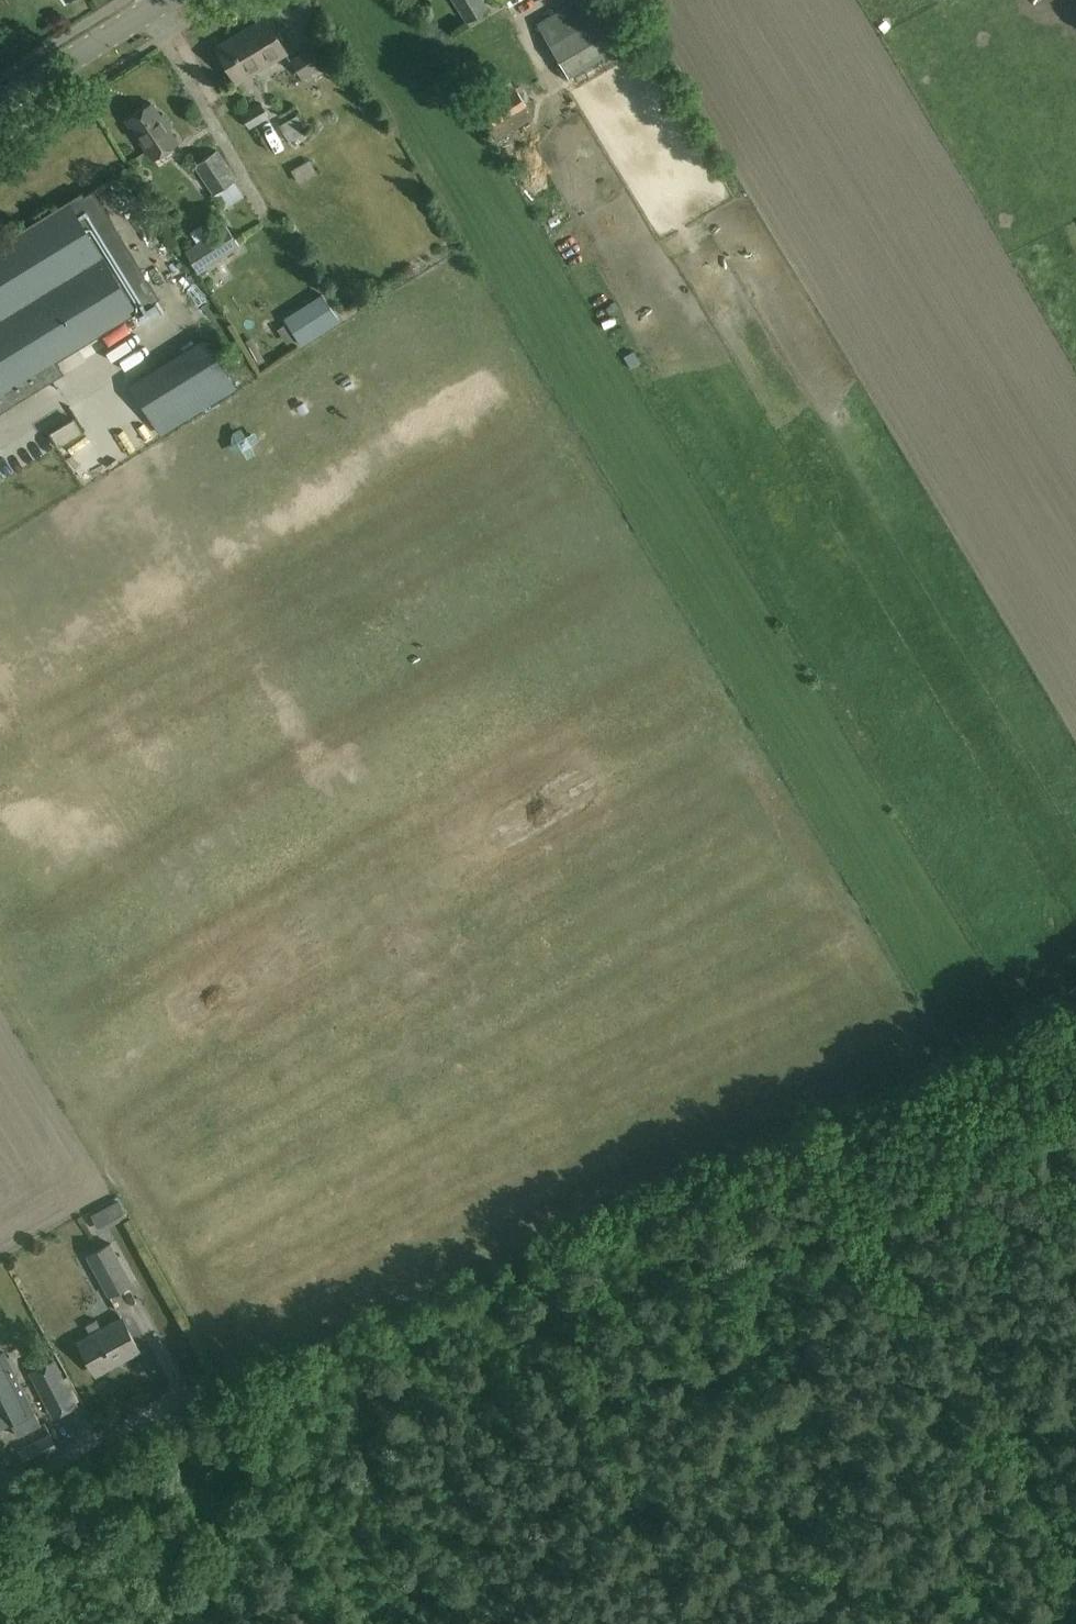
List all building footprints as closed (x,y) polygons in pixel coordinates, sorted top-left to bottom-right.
[(484,0),(454,0),(468,23),(490,9),(484,0)] [(607,0),(588,0),(584,2),(582,0),(576,0),(538,23),(569,76),(630,40),(607,0)] [(266,18),(218,47),(238,81),(286,52),(266,18)] [(314,46),(291,60),(302,79),(313,73),(320,85),(333,78),(314,46)] [(534,117),(515,86),(478,110),(497,140),(534,117)] [(152,103),(128,119),(154,158),(178,142),(152,103)] [(262,103),(242,115),(254,136),(271,126),(267,118),(269,117),(262,103)] [(298,115),(280,125),(290,142),(294,139),(299,147),(310,140),(306,134),(308,132),(298,115)] [(196,166),(214,194),(216,193),(226,209),(227,209),(228,210),(246,200),(234,181),(236,180),(219,152),(196,166)] [(290,167),(300,183),(317,173),(307,156),(290,167)] [(0,244),(0,410),(63,372),(55,360),(138,309),(70,200),(0,244)] [(199,272),(241,246),(227,224),(216,231),(213,225),(194,237),(198,244),(186,251),(199,272)] [(185,304),(197,284),(188,278),(176,298),(185,304)] [(303,346),(340,322),(322,294),(285,318),(303,346)] [(131,383),(155,422),(230,375),(206,337),(131,383)] [(89,444),(81,431),(83,431),(75,418),(51,432),(34,442),(49,467),(89,444)] [(101,1230),(129,1217),(120,1200),(93,1214),(101,1230)] [(86,1254),(109,1297),(135,1283),(111,1240),(86,1254)] [(122,1319),(79,1343),(96,1374),(139,1350),(122,1319)] [(26,1394),(5,1351),(0,1354),(0,1407),(26,1394)] [(80,1404),(61,1367),(56,1357),(29,1371),(53,1418),(80,1404)] [(26,1394),(0,1407),(0,1429),(16,1421),(23,1434),(41,1425),(26,1394)] [(50,1434),(19,1450),(28,1467),(60,1450),(50,1434)] [(41,1502),(48,1518),(54,1515),(60,1527),(77,1519),(78,1522),(94,1515),(85,1495),(68,1502),(69,1506),(59,1510),(54,1497),(41,1502)]
